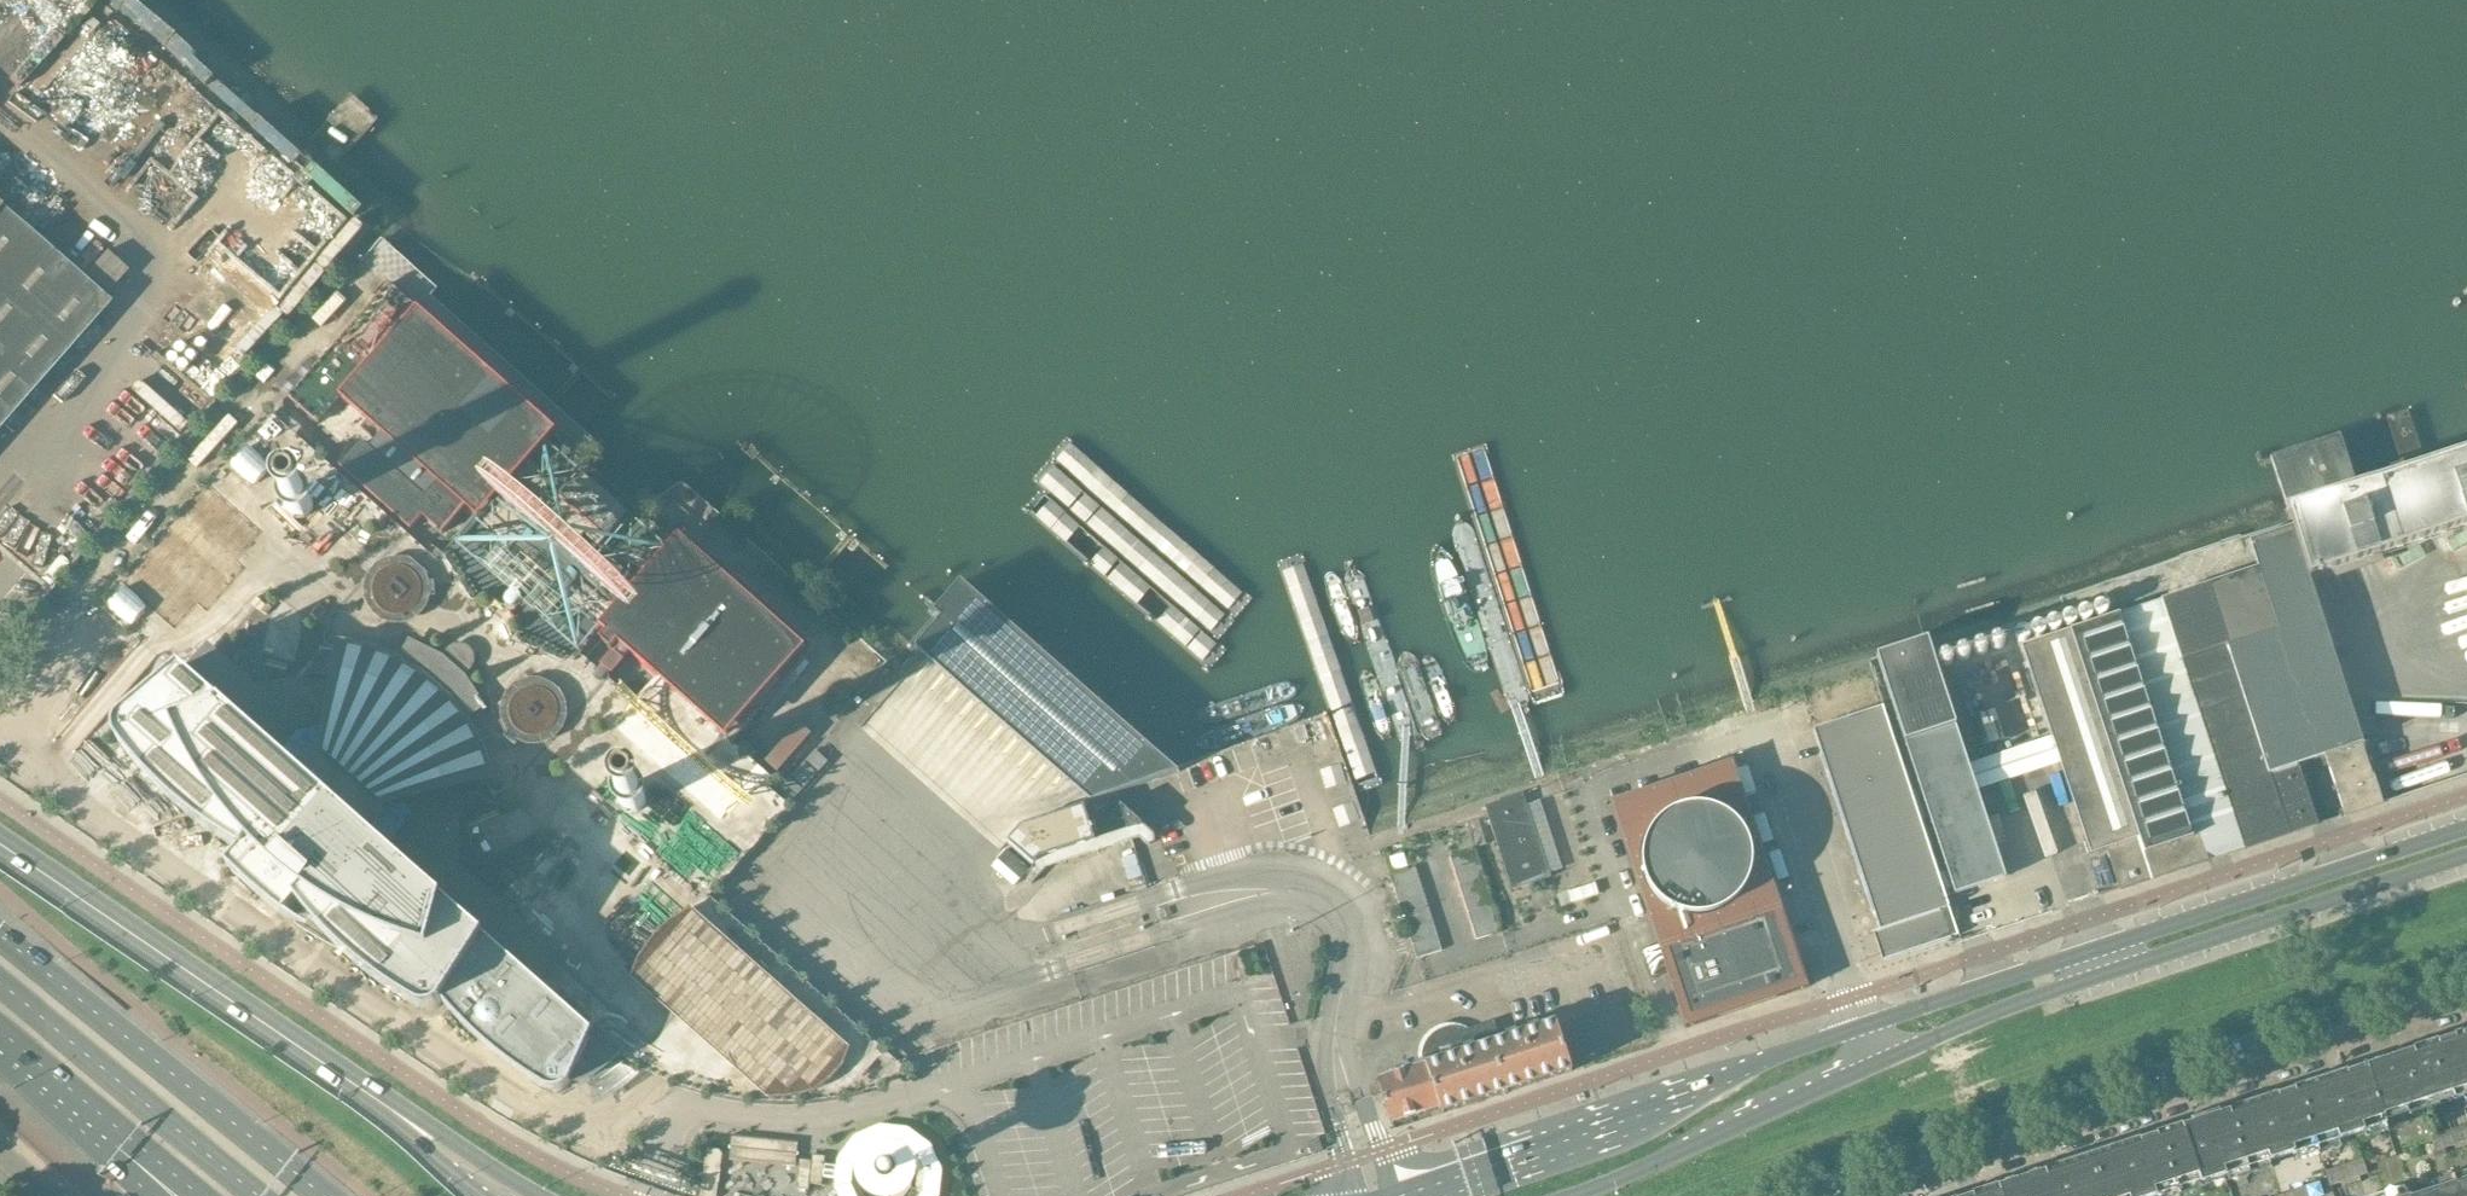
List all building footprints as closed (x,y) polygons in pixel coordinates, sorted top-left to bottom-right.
[(25,81),(105,0),(0,0),(0,64),(4,60),(25,81)] [(30,84),(115,158),(163,102),(148,89),(155,81),(150,76),(157,69),(142,55),(162,32),(139,12),(133,18),(112,0),(104,0),(30,84)] [(108,303),(0,208),(0,427),(108,303)] [(105,252),(86,274),(107,292),(126,271),(105,252)] [(389,284),(288,398),(317,424),(340,399),(341,400),(342,399),(367,421),(361,429),(377,443),(372,451),(362,442),(347,452),(339,468),(379,503),(411,531),(422,517),(442,535),(465,508),(477,519),(555,431),(389,284)] [(2267,460),(2285,515),(2356,491),(2338,436),(2267,460)] [(2356,491),(2285,515),(2291,531),(2308,578),(2466,525),(2466,455),(2356,491)] [(2382,804),(2308,578),(2291,531),(2255,542),(2263,568),(2284,629),(2183,662),(2163,602),(2127,613),(2200,835),(2208,862),(2244,850),(2317,826),(2298,767),(2326,758),(2345,817),(2382,804)] [(633,605),(601,641),(611,649),(617,641),(646,667),(659,652),(708,696),(697,708),(696,707),(693,710),(725,739),(728,736),(727,736),(802,651),(804,652),(807,648),(803,645),(802,646),(740,591),(681,539),(682,538),(680,536),(625,598),(633,605)] [(2284,629),(2263,568),(2163,602),(2183,662),(2284,629)] [(1179,773),(961,583),(934,613),(941,620),(915,649),(1091,803),(1179,773)] [(2200,835),(2127,613),(2071,632),(2152,879),(2208,862),(2200,835)] [(2152,879),(2071,632),(2022,648),(2085,837),(2082,838),(2088,855),(2090,854),(2095,867),(2111,862),(2120,890),(2151,880),(2152,879)] [(117,732),(117,734),(117,736),(118,738),(118,740),(119,742),(120,744),(130,757),(149,779),(158,789),(167,798),(187,815),(207,831),(218,838),(230,846),(240,852),(230,863),(227,867),(245,885),(265,902),(285,917),(298,903),(302,909),(307,915),(312,921),(317,927),(323,933),(341,951),(349,959),(355,964),(360,968),(366,973),(372,978),(378,982),(399,997),(418,1008),(420,1009),(423,1010),(425,1010),(428,1011),(430,1010),(432,1010),(433,1010),(435,1009),(436,1009),(438,1008),(439,1007),(440,1006),(441,1005),(442,1004),(443,1003),(463,1025),(482,1043),(502,1060),(506,1063),(511,1067),(515,1070),(520,1073),(524,1077),(543,1088),(546,1090),(548,1091),(549,1091),(551,1092),(553,1092),(555,1092),(557,1092),(559,1091),(561,1091),(563,1090),(565,1089),(567,1088),(568,1087),(569,1085),(570,1084),(571,1082),(579,1082),(586,1080),(593,1078),(599,1075),(605,1070),(611,1065),(621,1053),(596,1031),(593,1033),(588,1029),(540,985),(564,959),(457,865),(459,855),(460,846),(460,836),(461,827),(460,817),(467,809),(473,810),(480,801),(477,786),(495,782),(492,769),(487,757),(482,745),(476,733),(469,722),(487,710),(466,678),(472,672),(474,669),(475,665),(475,661),(475,658),(473,654),(471,651),(468,649),(465,647),(461,646),(457,646),(453,647),(450,649),(447,651),(442,657),(409,641),(399,660),(387,654),(374,650),(362,646),(349,643),(336,641),(333,660),(325,659),(318,659),(312,666),(312,673),(306,680),(297,681),(287,682),(278,684),(268,686),(259,689),(208,644),(184,671),(183,670),(176,676),(125,718),(124,719),(124,720),(123,720),(122,721),(119,725),(119,727),(118,728),(118,730),(117,732)] [(1987,827),(1929,651),(1926,643),(1869,662),(1871,670),(1884,707),(1946,897),(2004,878),(1994,849),(1987,827)] [(621,704),(622,727),(610,728),(611,747),(654,745),(652,703),(621,704)] [(1946,897),(1884,707),(1813,730),(1822,755),(1819,755),(1871,913),(1874,913),(1880,930),(1868,934),(1868,936),(1879,932),(1883,944),(1904,954),(1906,953),(1906,954),(1959,936),(1947,900),(1946,897)] [(1778,898),(1732,742),(1566,790),(1568,797),(1591,877),(1642,862),(1648,883),(1680,874),(1696,927),(1778,898)] [(1485,807),(1512,890),(1549,878),(1521,795),(1485,807)] [(1142,824),(1119,804),(1128,832),(1138,829),(1142,824)] [(1021,827),(1006,844),(1033,867),(1039,861),(1075,849),(1078,848),(1087,845),(1094,843),(1095,843),(1084,807),(1021,827)] [(1480,863),(1475,849),(1450,857),(1454,871),(1480,863)] [(1484,877),(1480,863),(1454,871),(1459,885),(1484,877)] [(1420,882),(1415,868),(1390,876),(1394,890),(1420,882)] [(1488,891),(1484,877),(1459,885),(1463,899),(1488,891)] [(1424,896),(1420,882),(1394,890),(1399,904),(1424,896)] [(1493,905),(1488,891),(1463,899),(1467,912),(1493,905)] [(1428,910),(1424,896),(1399,904),(1403,918),(1428,910)] [(1497,918),(1493,905),(1467,912),(1472,926),(1497,918)] [(1774,905),(1663,942),(1691,1026),(1802,989),(1774,905)] [(1433,923),(1428,910),(1403,918),(1408,932),(1433,923)] [(1501,932),(1497,918),(1472,926),(1476,940),(1494,934),(1501,932)] [(1437,937),(1433,923),(1408,932),(1412,945),(1437,937)] [(1442,951),(1437,937),(1412,945),(1416,959),(1442,951)] [(1423,1066),(1426,1065),(1500,1041),(1494,1021),(1464,1031),(1462,1030),(1459,1029),(1457,1028),(1454,1028),(1452,1028),(1449,1028),(1447,1028),(1444,1028),(1442,1029),(1437,1031),(1433,1034),(1429,1037),(1426,1042),(1424,1046),(1422,1051),(1422,1056),(1422,1061),(1423,1066)] [(1556,1023),(1509,1038),(1525,1087),(1572,1071),(1556,1023)] [(2459,1036),(2367,1066),(2383,1116),(2452,1094),(2454,1100),(2466,1095),(2466,1060),(2459,1036)] [(1525,1087),(1509,1038),(1500,1041),(1426,1065),(1440,1109),(1442,1114),(1525,1087)] [(1426,1065),(1423,1066),(1377,1081),(1382,1096),(1391,1125),(1440,1109),(1426,1065)] [(2383,1116),(2367,1066),(2295,1090),(2314,1148),(2325,1145),(2324,1139),(2350,1131),(2351,1136),(2372,1129),(2370,1124),(2384,1120),(2383,1117),(2383,1116)] [(2314,1148),(2295,1090),(2230,1111),(2249,1168),(2260,1164),(2262,1170),(2282,1164),(2280,1157),(2293,1152),(2292,1150),(2301,1147),(2302,1152),(2314,1148)] [(2230,1111),(2162,1133),(2183,1195),(2184,1195),(2191,1194),(2189,1188),(2216,1179),(2218,1185),(2237,1179),(2235,1173),(2249,1168),(2230,1111)] [(2444,1149),(2466,1141),(2466,1126),(2431,1138),(2435,1152),(2444,1149)] [(794,1160),(795,1135),(730,1133),(729,1157),(794,1160)] [(2162,1133),(2093,1156),(2106,1195),(2163,1195),(2169,1194),(2170,1195),(2183,1195),(2162,1133)] [(1319,1139),(1307,1143),(1310,1155),(1322,1151),(1319,1139)] [(705,1191),(715,1153),(712,1148),(702,1145),(690,1192),(700,1195),(705,1191)] [(819,1180),(823,1151),(811,1150),(810,1156),(798,1155),(794,1184),(806,1185),(807,1179),(819,1180)] [(2093,1156),(2023,1179),(2029,1195),(2106,1195),(2093,1156)] [(2325,1172),(2330,1186),(2367,1174),(2363,1160),(2325,1172)] [(2454,1178),(2460,1195),(2466,1195),(2466,1173),(2454,1178)] [(2454,1178),(2408,1192),(2408,1191),(2393,1195),(2460,1195),(2454,1178)] [(2023,1179),(1971,1195),(2029,1195),(2023,1179)]
